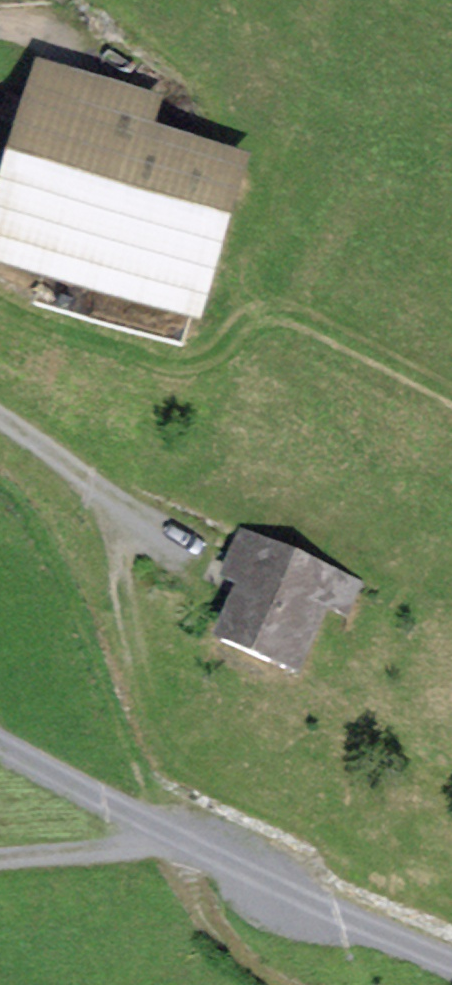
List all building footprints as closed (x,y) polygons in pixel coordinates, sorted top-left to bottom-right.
[(41,66),(0,220),(0,286),(217,343),(267,157),(164,130),(172,101),(41,66)] [(369,583),(254,532),(206,637),(294,677),(329,601),(355,613),(369,583)]
